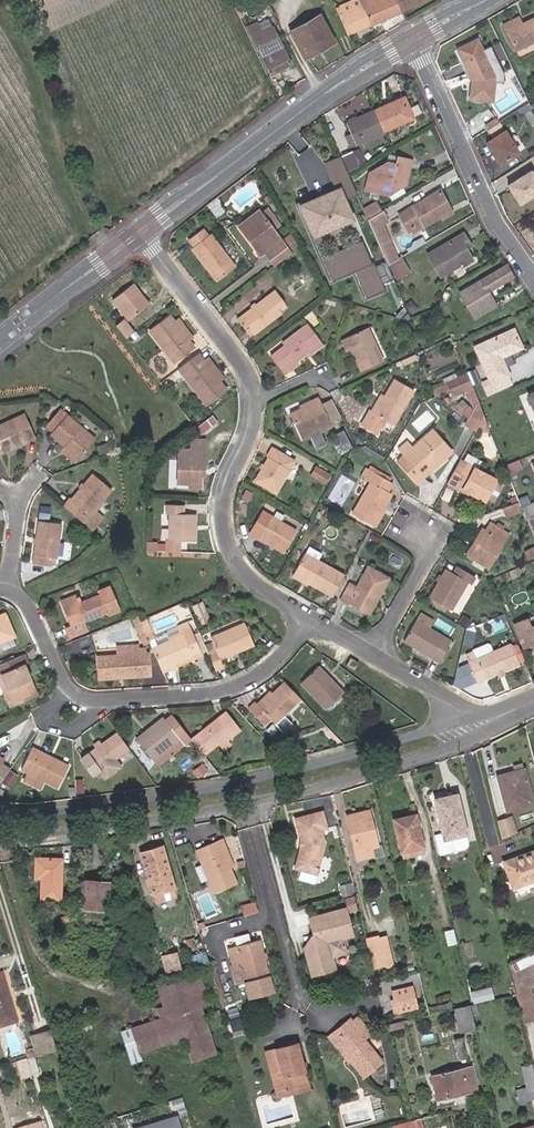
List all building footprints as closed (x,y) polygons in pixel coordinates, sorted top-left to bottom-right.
[(371,25),(358,0),(353,0),(337,7),(341,16),(350,33),(350,34),(371,25)] [(401,12),(396,0),(358,0),(371,25),(401,12)] [(401,12),(427,0),(396,0),(401,12)] [(318,15),(288,32),(303,60),(334,42),(318,15)] [(350,33),(341,16),(339,17),(348,34),(350,33)] [(515,51),(533,42),(533,45),(533,21),(522,26),(518,19),(504,26),(515,51)] [(255,23),(248,27),(247,27),(271,75),(292,65),(271,28),(260,33),(255,23)] [(472,81),(469,100),(493,103),(495,84),(496,78),(484,55),(477,41),(457,51),(472,81)] [(493,50),(484,55),(496,78),(495,84),(505,85),(505,76),(493,50)] [(404,96),(374,110),(384,130),(414,116),(404,96)] [(384,130),(374,110),(347,123),(352,133),(355,140),(358,145),(385,132),(384,130)] [(355,140),(352,133),(347,136),(350,143),(355,140)] [(519,153),(506,133),(487,144),(500,165),(519,153)] [(363,164),(357,149),(343,156),(349,171),(363,164)] [(389,162),(371,172),(367,190),(389,196),(406,186),(412,159),(398,156),(396,163),(389,162)] [(509,186),(523,208),(533,201),(533,171),(509,186)] [(341,189),(301,207),(314,237),(354,220),(341,189)] [(442,213),(451,208),(443,193),(408,213),(416,227),(423,224),(426,228),(444,218),(442,213)] [(368,221),(383,212),(377,201),(363,208),(368,221)] [(265,204),(257,210),(267,223),(275,217),(265,204)] [(453,212),(451,208),(442,213),(444,218),(453,212)] [(237,225),(244,235),(247,233),(254,241),(251,244),(258,254),(262,250),(268,257),(284,246),(267,223),(257,210),(237,225)] [(388,221),(384,212),(383,212),(368,221),(379,246),(390,240),(383,224),(388,221)] [(204,260),(218,278),(234,266),(209,233),(206,234),(201,227),(187,238),(193,245),(190,247),(201,262),(204,260)] [(247,233),(244,235),(251,244),(254,241),(247,233)] [(465,246),(470,243),(465,234),(428,255),(440,277),(461,265),(463,268),(474,262),(468,250),(465,246)] [(398,260),(390,240),(379,246),(388,266),(393,263),(398,260)] [(284,246),(268,257),(273,264),(289,252),(284,246)] [(411,273),(403,257),(398,260),(393,263),(389,265),(397,280),(411,273)] [(215,280),(218,278),(204,260),(201,262),(215,280)] [(390,280),(383,263),(376,266),(383,283),(390,280)] [(506,268),(460,293),(474,318),(496,306),(489,292),(513,279),(506,268)] [(148,304),(138,292),(132,284),(112,299),(129,319),(148,304)] [(141,290),(138,292),(148,304),(151,302),(141,290)] [(256,304),(251,308),(237,319),(245,330),(248,328),(252,333),(280,312),(277,307),(284,302),(275,290),(256,304)] [(188,338),(174,321),(169,315),(150,330),(174,361),(191,348),(185,340),(188,338)] [(177,318),(174,321),(188,338),(191,336),(177,318)] [(116,325),(127,338),(134,332),(124,319),(116,325)] [(307,350),(320,341),(306,323),(281,342),(284,345),(277,350),(290,368),(297,362),(295,360),(307,350)] [(352,346),(362,368),(384,358),(369,325),(343,337),(348,349),(352,346)] [(477,348),(491,383),(507,377),(501,359),(522,351),(514,332),(477,348)] [(194,346),(188,338),(185,340),(191,348),(194,346)] [(322,344),(320,341),(307,350),(309,353),(322,344)] [(202,361),(196,354),(179,367),(206,403),(226,387),(219,378),(204,359),(202,361)] [(208,356),(204,359),(219,378),(223,376),(208,356)] [(431,389),(434,395),(470,380),(467,374),(431,389)] [(373,408),(371,407),(364,420),(378,430),(386,417),(394,422),(415,387),(397,376),(387,393),(376,410),(373,408)] [(383,391),(373,408),(376,410),(387,393),(383,391)] [(313,400),(302,405),(291,410),(303,437),(333,423),(320,394),(312,397),(313,400)] [(484,416),(479,404),(467,424),(476,430),(484,416)] [(62,448),(75,459),(91,440),(58,411),(44,427),(51,432),(48,435),(62,448)] [(0,426),(0,454),(24,443),(23,440),(32,436),(22,416),(13,420),(0,426)] [(484,416),(476,430),(489,429),(484,416)] [(402,448),(405,453),(398,459),(417,480),(446,455),(441,449),(448,443),(435,428),(414,445),(410,441),(402,448)] [(199,464),(203,464),(205,438),(191,437),(190,448),(178,447),(176,480),(188,481),(188,485),(198,485),(199,472),(199,464)] [(441,449),(446,455),(453,449),(448,443),(441,449)] [(271,452),(266,461),(264,465),(257,477),(277,488),(296,456),(276,445),(271,452)] [(71,463),(75,459),(62,448),(60,452),(71,463)] [(497,479),(460,458),(449,478),(470,491),(485,499),(497,479)] [(523,469),(519,460),(503,466),(507,475),(523,469)] [(328,480),(331,470),(315,464),(312,475),(328,480)] [(353,510),(374,523),(393,491),(388,488),(394,479),(378,469),(353,510)] [(69,501),(63,509),(77,520),(81,516),(87,520),(100,504),(98,503),(109,490),(91,475),(82,486),(79,489),(69,501)] [(449,478),(447,481),(469,493),(470,491),(449,478)] [(501,506),(505,518),(521,512),(520,507),(517,500),(501,506)] [(526,505),(529,514),(533,512),(533,502),(526,505)] [(168,513),(171,513),(184,514),(184,504),(168,503),(168,513)] [(529,514),(526,505),(520,507),(521,512),(525,520),(531,518),(529,514)] [(297,526),(272,511),(260,532),(284,547),(297,526)] [(184,514),(171,513),(170,539),(166,538),(166,550),(178,550),(178,539),(196,540),(196,514),(184,514)] [(77,520),(83,525),(87,520),(81,516),(77,520)] [(36,538),(35,543),(31,564),(47,566),(49,558),(55,559),(60,525),(39,521),(36,538)] [(474,547),(470,544),(465,552),(488,567),(509,532),(490,521),(485,529),(474,547)] [(481,526),(470,544),(474,547),(485,529),(481,526)] [(156,550),(156,542),(147,542),(147,550),(156,550)] [(523,551),(526,559),(533,556),(533,549),(533,546),(523,551)] [(308,577),(333,592),(343,573),(305,549),(293,568),(308,577)] [(350,598),(366,608),(375,593),(378,594),(390,575),(369,563),(358,582),(350,579),(340,596),(348,601),(350,598)] [(441,574),(438,578),(428,595),(449,608),(466,580),(469,582),(474,574),(457,564),(453,571),(445,567),(441,574)] [(307,580),(308,577),(293,568),(292,571),(307,580)] [(69,637),(86,631),(82,621),(118,607),(109,584),(98,588),(100,594),(86,600),(87,603),(80,605),(79,603),(78,599),(61,606),(69,626),(65,628),(69,637)] [(375,593),(366,608),(369,609),(378,594),(375,593)] [(61,606),(78,599),(77,596),(60,603),(61,606)] [(192,604),(200,623),(210,619),(201,600),(192,604)] [(415,618),(424,623),(428,616),(419,611),(415,618)] [(13,637),(3,614),(0,616),(0,642),(13,637)] [(469,619),(462,615),(458,621),(465,625),(469,619)] [(130,618),(141,641),(146,639),(138,622),(136,616),(130,618)] [(152,632),(146,618),(138,622),(145,635),(152,632)] [(424,623),(415,618),(402,638),(429,655),(438,660),(450,640),(442,634),(424,623)] [(529,627),(526,618),(514,623),(523,645),(531,642),(533,650),(533,624),(529,627)] [(208,655),(214,670),(223,666),(220,658),(219,656),(234,649),(235,651),(253,644),(243,623),(210,638),(211,641),(215,652),(208,655)] [(188,628),(200,653),(206,650),(205,647),(203,644),(195,625),(188,628)] [(149,644),(151,649),(182,635),(180,631),(178,628),(147,641),(148,643),(149,644)] [(151,649),(161,671),(192,656),(200,653),(188,628),(180,631),(182,635),(151,649)] [(215,652),(211,641),(203,644),(205,647),(206,650),(208,655),(215,652)] [(475,680),(483,676),(517,662),(509,642),(467,659),(475,680)] [(137,645),(118,646),(118,656),(141,654),(144,654),(144,649),(137,650),(137,645)] [(219,656),(220,658),(235,651),(234,649),(219,656)] [(98,679),(117,678),(117,676),(139,674),(139,676),(149,676),(147,654),(144,654),(141,654),(118,656),(97,657),(98,679)] [(352,669),(357,661),(348,656),(344,664),(352,669)] [(0,675),(0,687),(3,693),(10,709),(37,698),(23,666),(20,657),(0,666),(0,672),(1,675),(0,675)] [(298,681),(324,708),(342,691),(316,664),(298,681)] [(299,697),(283,681),(271,693),(258,706),(257,704),(254,702),(247,708),(264,725),(270,718),(274,722),(299,697)] [(258,706),(271,693),(269,692),(257,704),(258,706)] [(226,713),(220,717),(232,733),(218,744),(224,752),(233,745),(229,741),(242,731),(226,713)] [(220,717),(191,740),(204,755),(218,744),(232,733),(220,717)] [(150,733),(138,743),(151,759),(178,738),(163,718),(148,730),(150,733)] [(135,739),(138,743),(150,733),(148,730),(135,739)] [(128,748),(117,733),(101,745),(95,749),(80,760),(91,775),(128,748)] [(32,749),(44,754),(45,752),(33,746),(32,749)] [(31,774),(42,780),(57,788),(67,766),(44,754),(32,749),(22,769),(31,774)] [(0,765),(0,786),(10,772),(1,766),(0,765)] [(525,767),(498,774),(507,809),(533,802),(525,767)] [(41,784),(42,780),(31,774),(28,778),(41,784)] [(467,832),(457,791),(435,797),(443,832),(434,834),(439,854),(462,848),(467,844),(469,838),(467,832)] [(377,845),(368,811),(347,817),(357,858),(372,854),(370,847),(377,845)] [(323,845),(319,832),(326,830),(322,812),(293,819),(298,839),(298,849),(292,868),(315,875),(323,845)] [(515,831),(511,815),(498,818),(502,835),(515,831)] [(422,848),(415,816),(394,821),(401,853),(422,848)] [(225,852),(228,850),(222,837),(196,848),(214,891),(237,882),(230,865),(225,852)] [(173,885),(161,843),(139,850),(152,891),(173,885)] [(233,863),(228,850),(225,852),(230,865),(233,863)] [(504,860),(513,885),(533,878),(533,850),(504,860)] [(60,897),(63,857),(36,856),(35,875),(42,876),(42,896),(60,897)] [(78,907),(83,908),(86,880),(81,880),(78,907)] [(86,880),(83,908),(106,910),(108,882),(86,880)] [(350,894),(347,884),(339,886),(342,896),(350,894)] [(173,885),(152,891),(154,898),(175,892),(173,885)] [(350,910),(358,907),(355,898),(347,901),(350,910)] [(243,903),(245,912),(258,910),(256,901),(243,903)] [(308,918),(312,933),(315,933),(318,942),(305,946),(312,974),(335,968),(332,956),(345,952),(341,938),(351,935),(345,909),(308,918)] [(448,945),(456,943),(453,929),(444,931),(448,945)] [(315,933),(312,933),(305,946),(318,942),(315,933)] [(376,936),(366,939),(370,959),(389,954),(385,936),(377,939),(376,936)] [(264,956),(262,952),(259,939),(225,948),(230,965),(237,964),(243,982),(269,975),(264,956)] [(533,961),(533,949),(508,962),(510,973),(533,961)] [(206,950),(192,954),(194,962),(208,959),(206,950)] [(159,955),(165,974),(179,970),(174,951),(159,955)] [(383,966),(381,956),(370,959),(369,959),(372,968),(383,966)] [(522,1020),(533,1018),(533,1006),(529,984),(533,982),(533,961),(510,973),(516,995),(522,1020)] [(2,972),(0,973),(0,1026),(18,1021),(2,972)] [(198,1025),(204,1023),(198,1005),(208,1002),(199,973),(159,984),(162,992),(196,982),(200,995),(166,1004),(157,1006),(159,1016),(192,1006),(198,1025)] [(196,982),(162,992),(166,1004),(200,995),(196,982)] [(396,1013),(418,1007),(412,984),(391,989),(393,999),(396,1013)] [(470,991),(472,1003),(493,998),(491,986),(470,991)] [(212,1051),(204,1023),(198,1025),(192,1006),(159,1016),(130,1024),(136,1045),(157,1038),(157,1041),(181,1035),(188,1057),(212,1051)] [(475,1029),(469,1006),(454,1009),(461,1032),(475,1029)] [(334,1040),(354,1064),(363,1076),(381,1062),(364,1039),(370,1033),(357,1017),(353,1021),(350,1024),(351,1026),(342,1033),(341,1031),(338,1034),(339,1036),(334,1040)] [(351,1067),(354,1064),(334,1040),(339,1036),(338,1034),(341,1031),(342,1033),(351,1026),(350,1024),(353,1021),(351,1018),(327,1037),(351,1067)] [(136,1045),(130,1024),(120,1027),(128,1057),(139,1055),(136,1047),(136,1045)] [(55,1047),(51,1031),(37,1035),(35,1035),(41,1055),(43,1054),(56,1050),(56,1048),(55,1047)] [(37,1056),(41,1055),(35,1035),(31,1037),(37,1056)] [(136,1047),(157,1041),(157,1038),(136,1045),(136,1047)] [(302,1063),(297,1042),(288,1045),(266,1050),(271,1071),(280,1068),(285,1089),(308,1083),(304,1068),(302,1063)] [(36,1056),(27,1059),(30,1071),(39,1069),(36,1056)] [(437,1101),(455,1096),(455,1093),(466,1090),(467,1093),(477,1091),(471,1067),(431,1076),(437,1101)] [(280,1068),(271,1071),(278,1096),(309,1088),(308,1083),(285,1089),(280,1068)] [(525,1076),(527,1087),(516,1090),(519,1101),(533,1098),(533,1074),(525,1076)] [(5,1105),(10,1120),(19,1118),(13,1102),(5,1105)] [(363,1102),(362,1118),(372,1119),(373,1103),(363,1102)] [(178,1112),(130,1127),(131,1127),(183,1127),(178,1112)]
